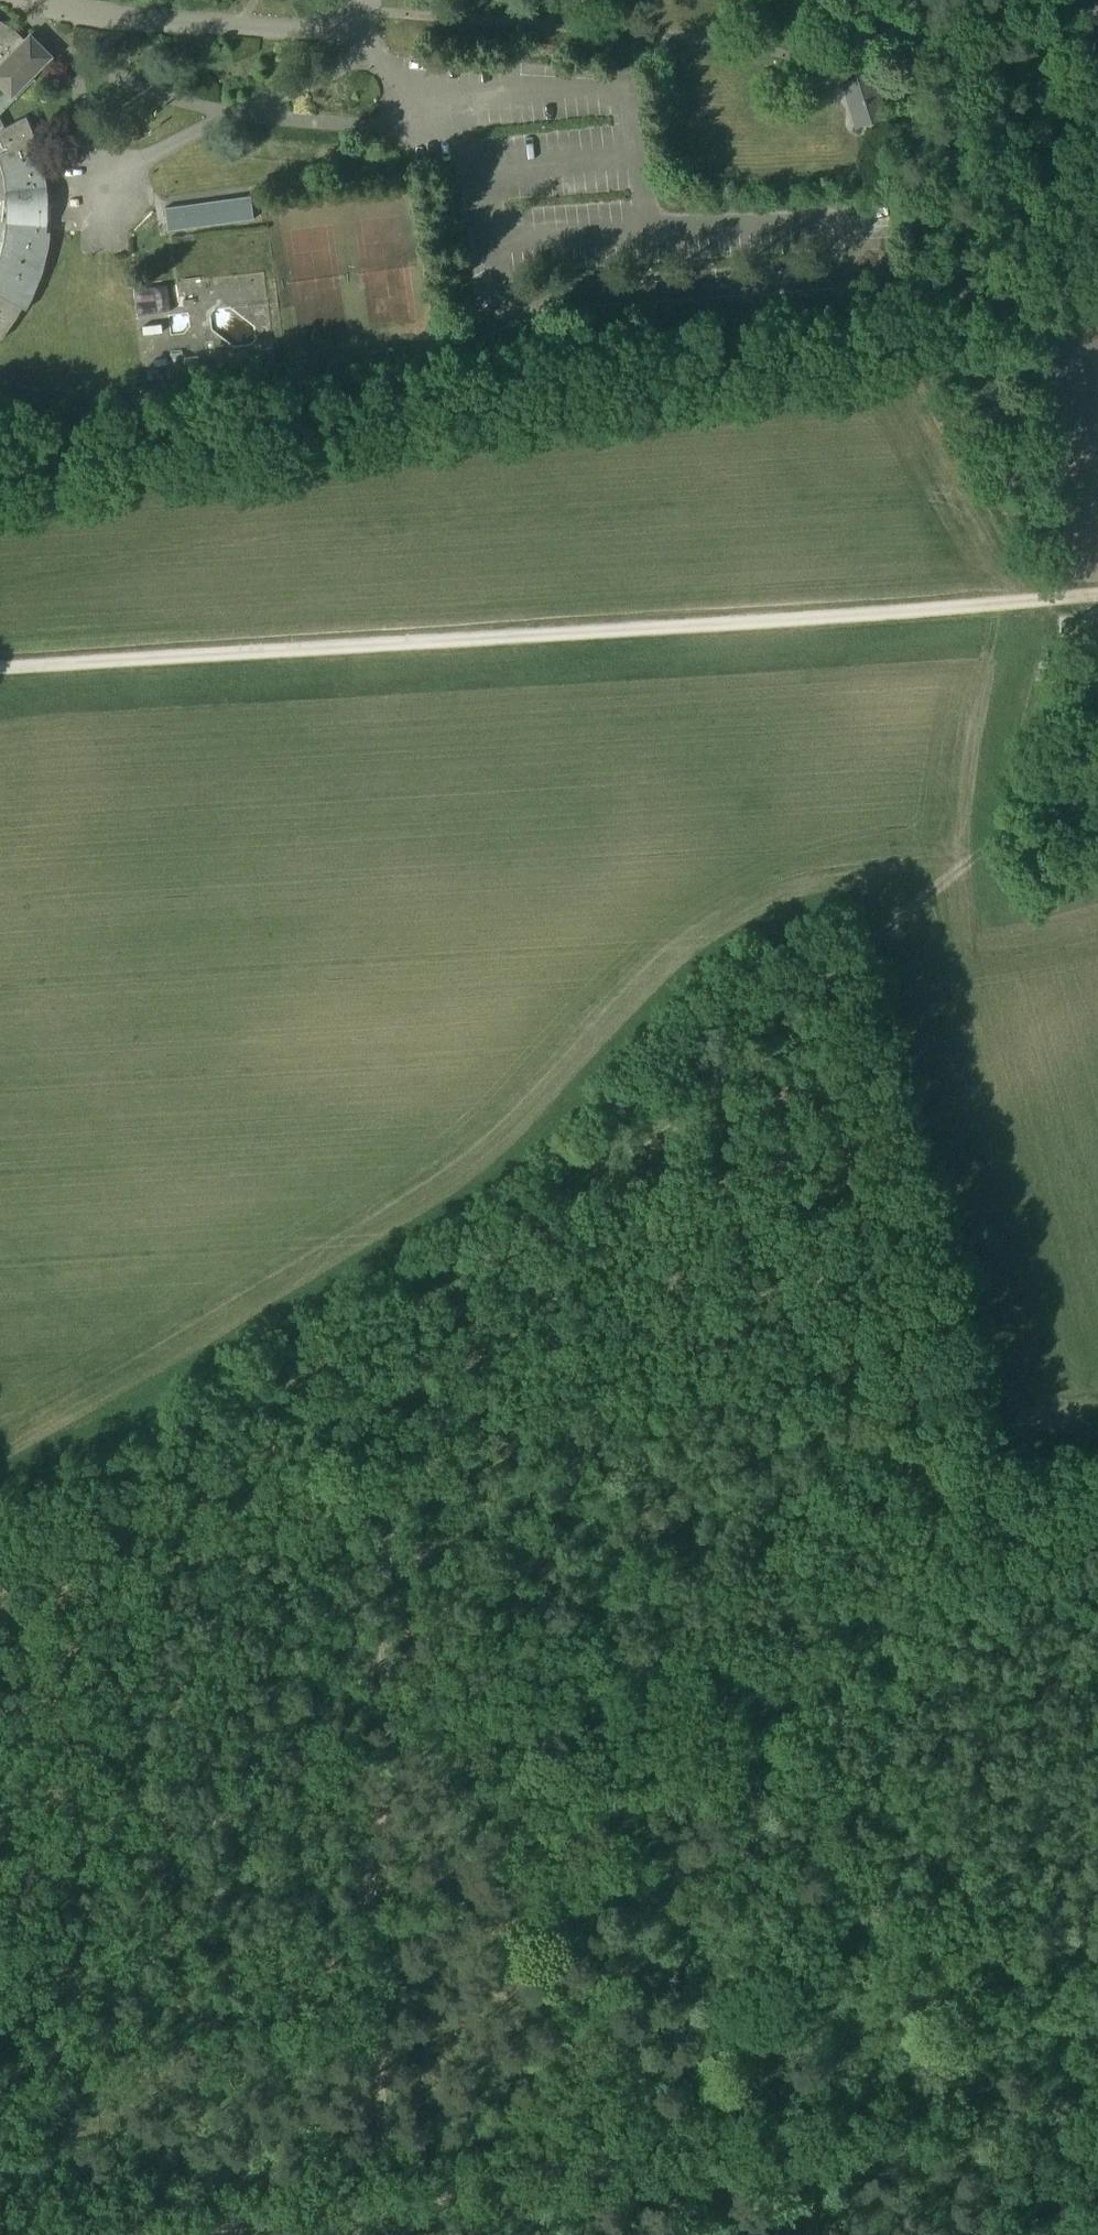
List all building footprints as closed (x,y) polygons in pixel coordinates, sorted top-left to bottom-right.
[(1,87),(14,100),(33,81),(30,77),(45,62),(16,34),(0,23),(0,88),(1,87)] [(855,130),(887,118),(873,73),(840,84),(855,130)] [(46,233),(47,225),(47,217),(47,208),(47,200),(46,192),(45,184),(44,176),(42,167),(41,159),(38,151),(36,144),(25,117),(0,131),(0,141),(3,149),(0,150),(0,340),(17,317),(21,309),(26,312),(29,305),(33,297),(36,289),(39,282),(41,274),(44,266),(46,258),(48,250),(49,242),(50,234),(46,233)] [(172,394),(171,383),(141,387),(143,397),(172,394)]
